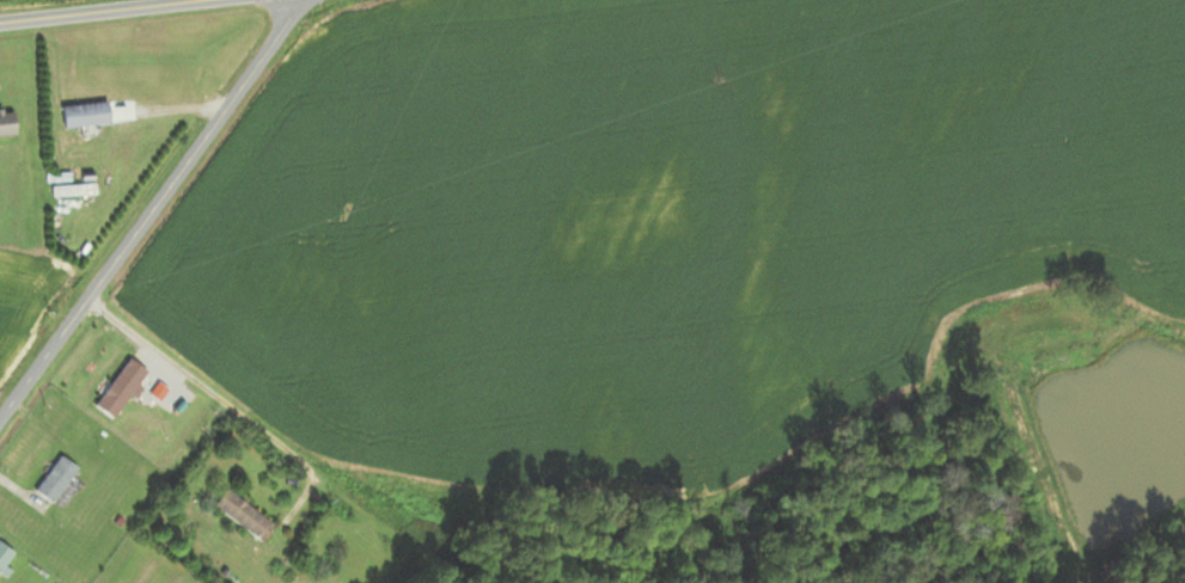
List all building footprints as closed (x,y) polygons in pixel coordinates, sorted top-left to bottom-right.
[(53,108),(55,130),(106,126),(104,103),(53,108)] [(10,138),(10,116),(0,116),(0,138),(10,138)] [(140,372),(119,359),(89,410),(111,423),(140,372)] [(46,506),(73,471),(54,456),(27,491),(46,506)] [(205,508),(256,544),(268,526),(218,490),(205,508)] [(0,548),(0,568),(10,556),(0,548)]
